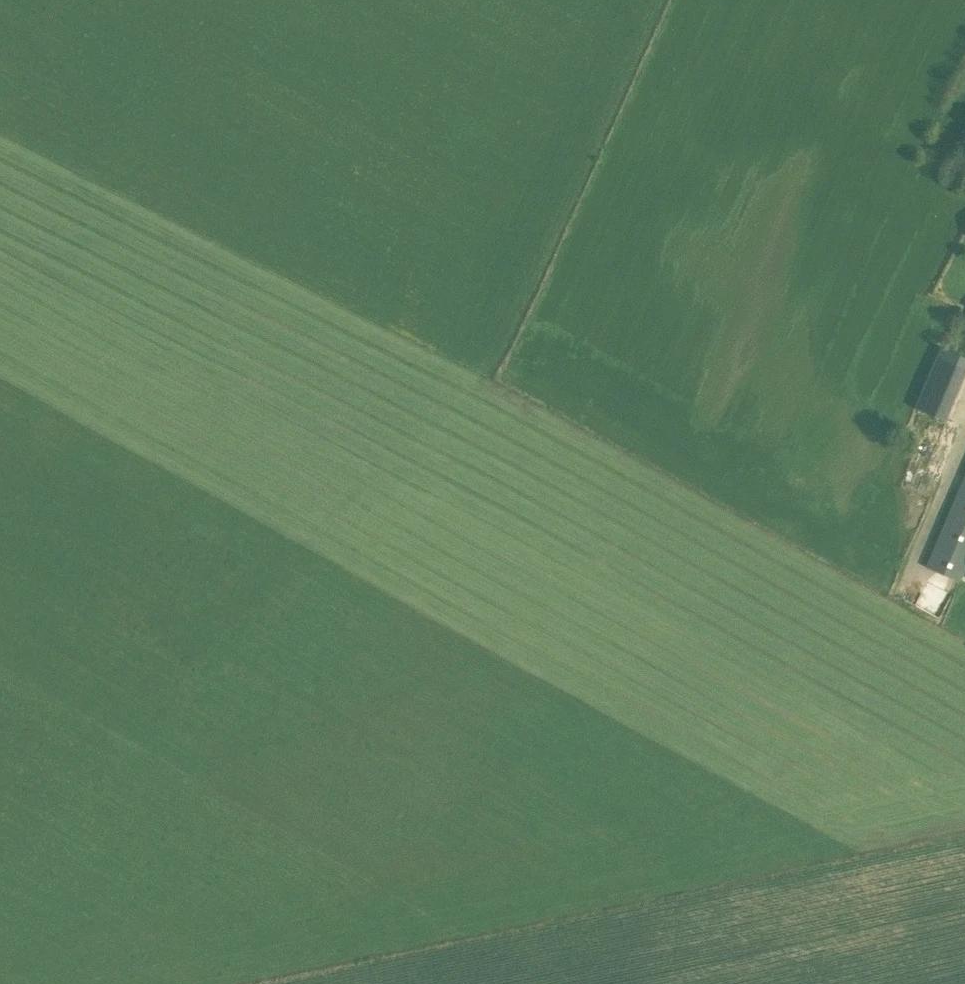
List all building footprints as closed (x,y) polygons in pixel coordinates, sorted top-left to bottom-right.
[(915,404),(947,418),(964,377),(964,355),(940,344),(915,404)] [(926,564),(961,580),(964,571),(964,471),(926,564)]
